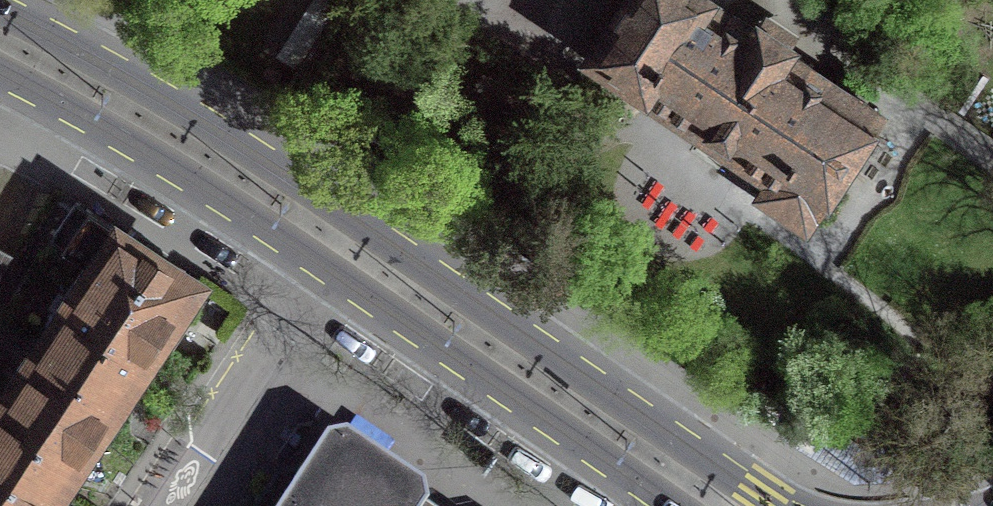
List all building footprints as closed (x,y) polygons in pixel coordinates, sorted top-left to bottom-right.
[(704,0),(630,0),(593,57),(772,176),(759,196),(805,227),(879,114),(834,85),(831,90),(783,59),(791,48),(758,26),(750,38),(701,5),(705,0),(704,0)] [(92,268),(82,284),(162,337),(198,283),(76,202),(50,240),(92,268)] [(0,249),(0,277),(12,256),(0,249)] [(170,342),(162,337),(82,284),(80,287),(72,282),(62,297),(70,302),(48,333),(128,387),(144,364),(152,369),(170,342)] [(95,437),(128,387),(48,333),(15,384),(95,437)] [(95,437),(15,384),(0,406),(0,446),(62,487),(95,437)] [(800,409),(785,432),(853,476),(919,474),(918,445),(885,446),(884,436),(838,407),(826,425),(800,409)] [(415,499),(330,443),(307,448),(269,505),(417,505),(415,499)] [(62,487),(0,446),(0,505),(49,505),(62,487)]
